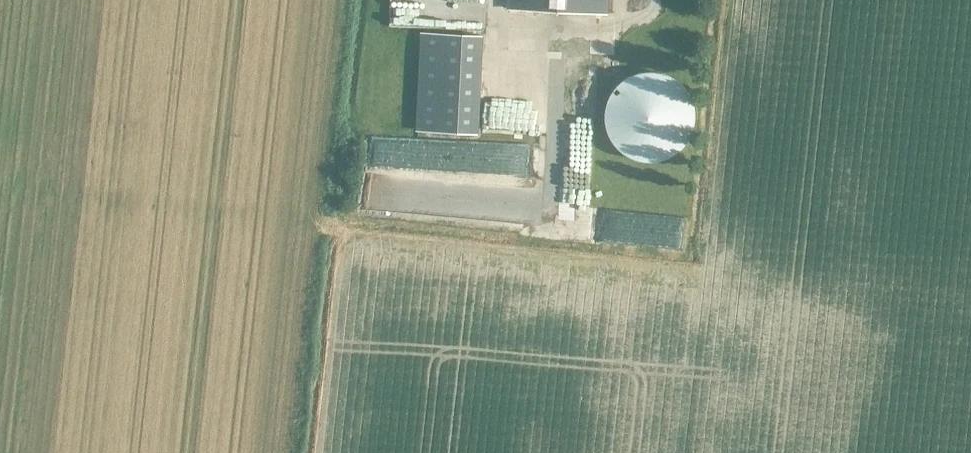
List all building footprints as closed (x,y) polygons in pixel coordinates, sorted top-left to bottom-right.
[(508,9),(607,13),(608,0),(508,0),(508,9)] [(478,133),(482,37),(422,34),(417,130),(478,133)] [(517,129),(517,144),(530,144),(531,129),(517,129)]
